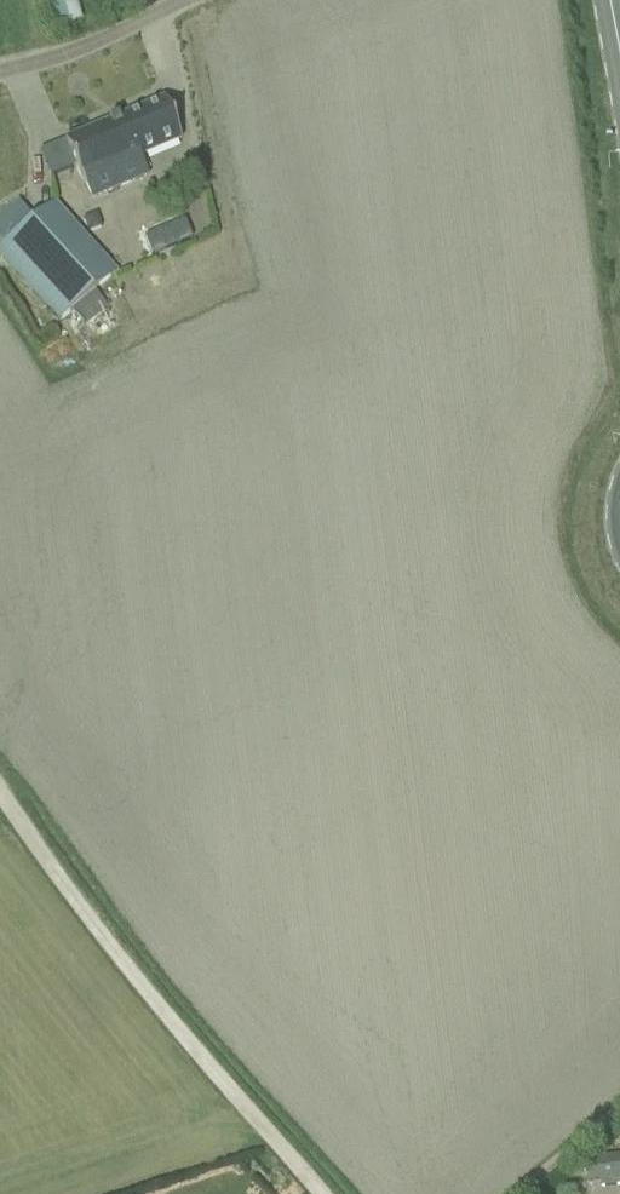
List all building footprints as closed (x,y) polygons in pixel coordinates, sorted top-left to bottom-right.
[(55,27),(79,21),(73,0),(48,0),(55,27)] [(163,100),(64,141),(81,182),(83,181),(90,199),(147,176),(140,157),(180,140),(163,100)] [(0,247),(0,256),(58,320),(70,311),(83,328),(107,308),(94,292),(115,274),(53,204),(32,220),(19,203),(0,217),(0,242),(2,245),(0,247)] [(80,333),(89,344),(120,320),(112,309),(80,333)] [(619,1186),(619,1156),(599,1159),(602,1188),(619,1186)]
